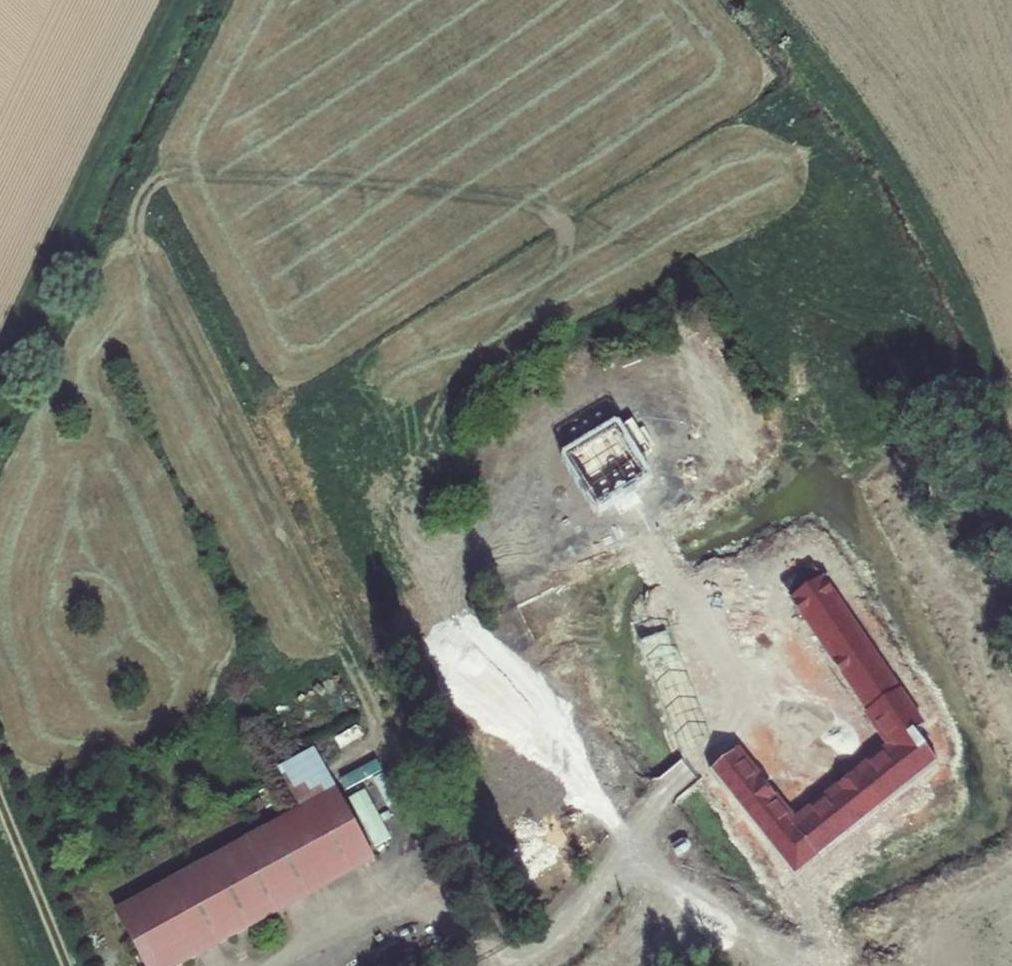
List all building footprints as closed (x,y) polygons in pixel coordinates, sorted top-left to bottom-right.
[(652,452),(633,420),(569,459),(598,507),(646,478),(636,462),(652,452)] [(823,580),(793,601),(893,748),(795,827),(735,751),(710,771),(795,878),(939,764),(925,746),(929,743),(918,729),(923,726),(823,580)] [(667,632),(640,642),(683,758),(706,734),(667,632)] [(117,912),(146,965),(179,965),(374,859),(337,791),(117,912)] [(687,847),(685,844),(681,843),(672,848),(678,857),(686,852),(687,847)]
